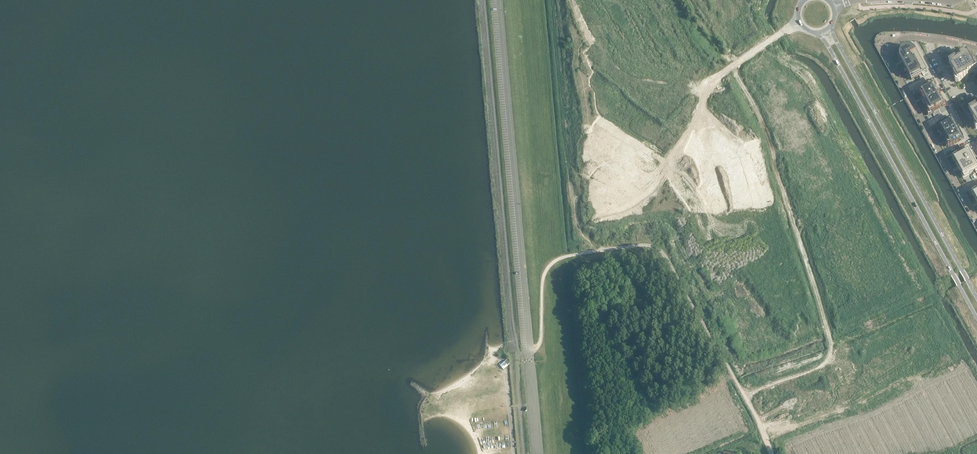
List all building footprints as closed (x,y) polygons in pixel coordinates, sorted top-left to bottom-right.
[(900,55),(899,56),(900,58),(900,59),(901,60),(902,60),(903,62),(902,63),(911,80),(927,72),(916,52),(916,51),(915,50),(913,49),(912,48),(911,47),(910,47),(908,47),(907,47),(905,48),(904,48),(903,49),(902,50),(901,51),(900,52),(900,53),(900,55)] [(968,54),(967,53),(960,57),(961,58),(950,64),(949,64),(951,67),(955,74),(954,75),(957,82),(958,81),(958,82),(959,81),(968,76),(967,75),(976,69),(976,67),(974,62),(972,63),(968,54)] [(933,82),(917,91),(930,114),(946,106),(933,82)] [(952,118),(937,126),(948,147),(964,139),(952,118)] [(953,156),(965,178),(969,176),(968,175),(975,171),(976,173),(976,172),(976,164),(968,148),(964,150),(965,152),(958,155),(957,154),(953,156)]
